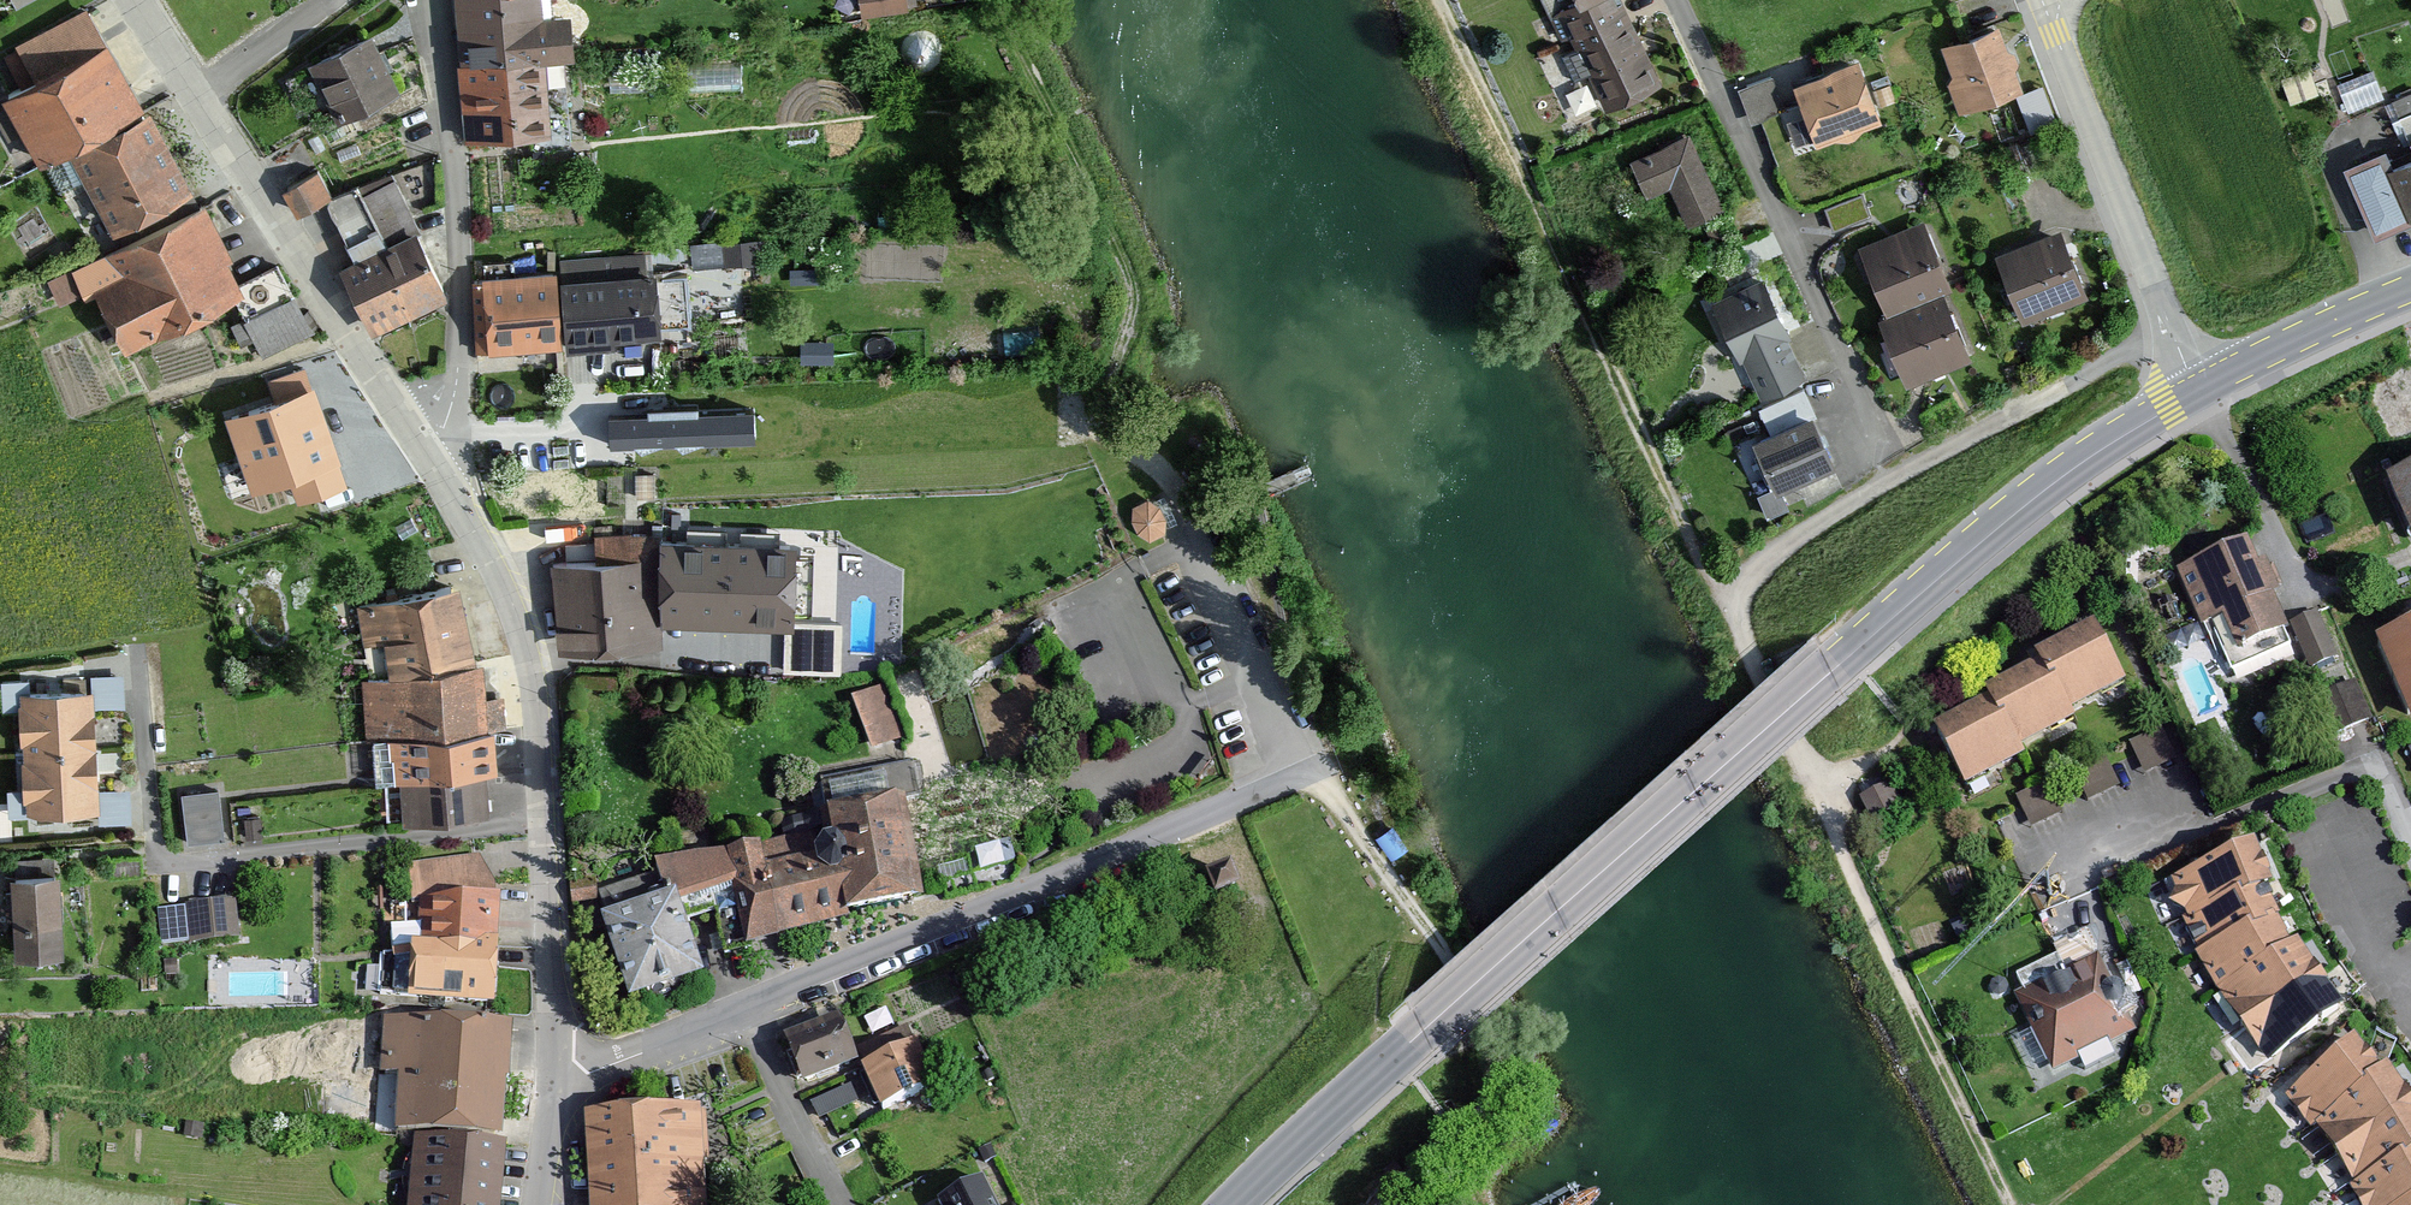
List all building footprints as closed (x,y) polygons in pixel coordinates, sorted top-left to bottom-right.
[(464,146),(552,138),(546,59),(579,58),(574,14),(543,14),(543,0),(454,0),(464,146)] [(858,19),(906,13),(904,0),(856,0),(858,19)] [(1560,15),(1606,115),(1662,88),(1620,0),(1582,0),(1584,4),(1560,15)] [(145,116),(86,8),(12,48),(33,86),(6,101),(42,167),(68,153),(113,236),(195,192),(152,112),(145,116)] [(2004,25),(1941,48),(1965,114),(2028,91),(2004,25)] [(369,34),(308,68),(340,126),(401,93),(369,34)] [(1861,59),(1795,85),(1821,149),(1886,123),(1861,59)] [(2377,66),(2340,78),(2349,107),(2386,95),(2377,66)] [(1769,77),(1736,92),(1752,127),(1784,112),(1769,77)] [(1687,136),(1629,163),(1646,200),(1667,190),(1685,227),(1722,209),(1687,136)] [(2345,167),(2373,235),(2410,220),(2410,160),(2396,167),(2389,149),(2345,167)] [(354,262),(341,268),(374,335),(450,296),(402,202),(430,188),(416,161),(332,203),(318,175),(284,192),(297,218),(324,204),(354,262)] [(202,209),(69,273),(83,301),(98,294),(127,354),(244,297),(202,209)] [(1923,220),(1859,248),(1888,314),(1879,318),(1909,386),(1971,358),(1943,296),(1955,291),(1923,220)] [(2059,230),(1995,256),(2023,324),(2087,297),(2059,230)] [(755,240),(721,245),(725,267),(758,262),(755,240)] [(559,271),(481,279),(488,352),(564,345),(565,355),(619,350),(618,339),(664,335),(659,272),(560,281),(559,271)] [(1762,278),(1713,303),(1762,398),(1805,376),(1783,332),(1789,329),(1762,278)] [(299,291),(269,303),(284,341),(314,330),(299,291)] [(347,479),(338,455),(342,453),(314,379),(224,412),(252,487),(289,473),(298,497),(347,479)] [(1816,414),(1757,443),(1781,492),(1840,463),(1816,414)] [(755,418),(607,421),(607,451),(756,448),(755,418)] [(2387,473),(2410,528),(2410,462),(2387,473)] [(1151,537),(1159,534),(1164,530),(1168,524),(1169,518),(1168,511),(1164,505),(1159,501),(1156,499),(1149,498),(1143,499),(1137,503),(1132,509),(1130,515),(1131,522),(1133,528),(1138,533),(1144,536),(1151,537)] [(596,563),(552,568),(558,651),(659,647),(661,627),(798,627),(802,544),(664,540),(596,538),(596,563)] [(2253,540),(2177,572),(2230,690),(2305,659),(2253,540)] [(460,586),(354,607),(361,646),(385,643),(391,676),(361,677),(367,738),(486,725),(486,661),(477,663),(460,586)] [(1993,703),(1937,732),(1967,792),(2027,762),(2021,750),(2076,723),(2071,714),(2130,684),(2098,623),(2033,656),(2037,664),(1986,689),(1993,703)] [(2377,636),(2410,717),(2410,623),(2377,636)] [(2331,687),(2347,726),(2373,715),(2357,676),(2331,687)] [(93,690),(20,693),(25,813),(99,809),(93,690)] [(879,698),(856,705),(868,745),(891,739),(879,698)] [(2165,725),(2132,739),(2146,770),(2178,756),(2165,725)] [(461,733),(390,741),(400,827),(491,817),(487,777),(501,775),(496,729),(461,733)] [(2113,762),(2019,793),(2028,819),(2122,787),(2113,762)] [(671,895),(605,916),(633,1000),(710,975),(682,901),(733,888),(751,944),(928,899),(907,789),(914,787),(911,770),(828,787),(838,836),(829,838),(822,843),(819,853),(803,856),(796,834),(730,850),(698,853),(661,861),(671,895)] [(1891,777),(1859,794),(1874,822),(1907,805),(1891,777)] [(218,792),(181,795),(185,845),(222,841),(218,792)] [(2255,1035),(2285,1066),(2354,1007),(2330,983),(2311,959),(2287,925),(2267,894),(2252,865),(2241,830),(2159,864),(2173,904),(2191,941),(2209,977),(2231,1008),(2255,1035)] [(417,865),(414,952),(410,1006),(498,1012),(500,899),(475,862),(417,865)] [(1232,869),(1208,877),(1215,898),(1239,890),(1232,869)] [(61,877),(14,878),(16,956),(63,955),(61,877)] [(234,905),(185,908),(188,948),(237,944),(234,905)] [(2096,956),(2013,997),(2054,1076),(2140,1033),(2096,956)] [(843,1021),(786,1041),(802,1085),(859,1065),(843,1021)] [(511,1030),(383,1023),(380,1079),(398,1079),(395,1136),(505,1141),(511,1030)] [(2410,1095),(2385,1063),(2355,1033),(2289,1093),(2316,1118),(2336,1144),(2355,1175),(2373,1204),(2410,1204),(2410,1096),(2410,1095)] [(921,1045),(863,1072),(885,1120),(943,1093),(921,1045)] [(845,1088),(809,1105),(818,1125),(855,1108),(845,1088)] [(706,1112),(584,1117),(588,1204),(710,1204),(706,1112)] [(505,1151),(414,1143),(409,1204),(501,1204),(505,1151)] [(964,1204),(1007,1204),(999,1189),(964,1204)]
